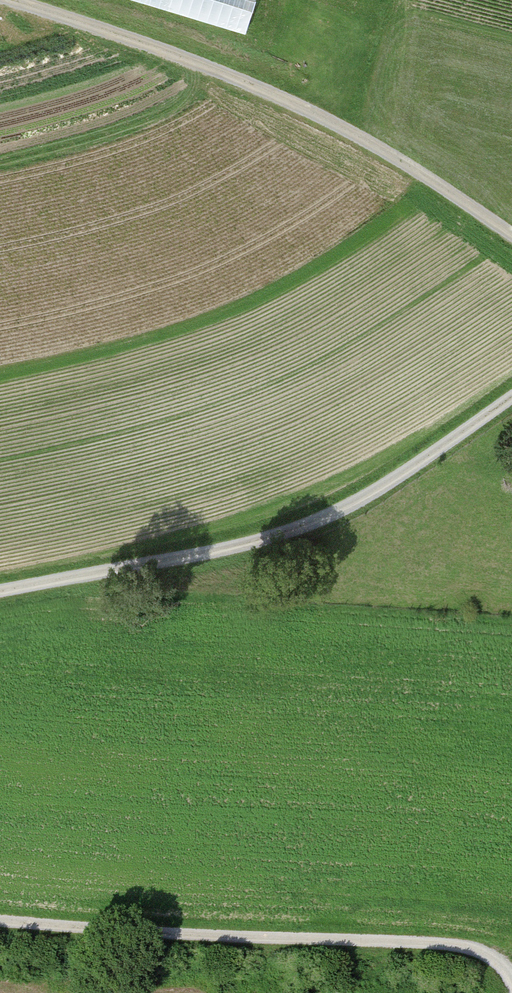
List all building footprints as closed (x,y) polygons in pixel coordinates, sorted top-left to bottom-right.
[(250,26),(257,0),(147,0),(250,26)]
